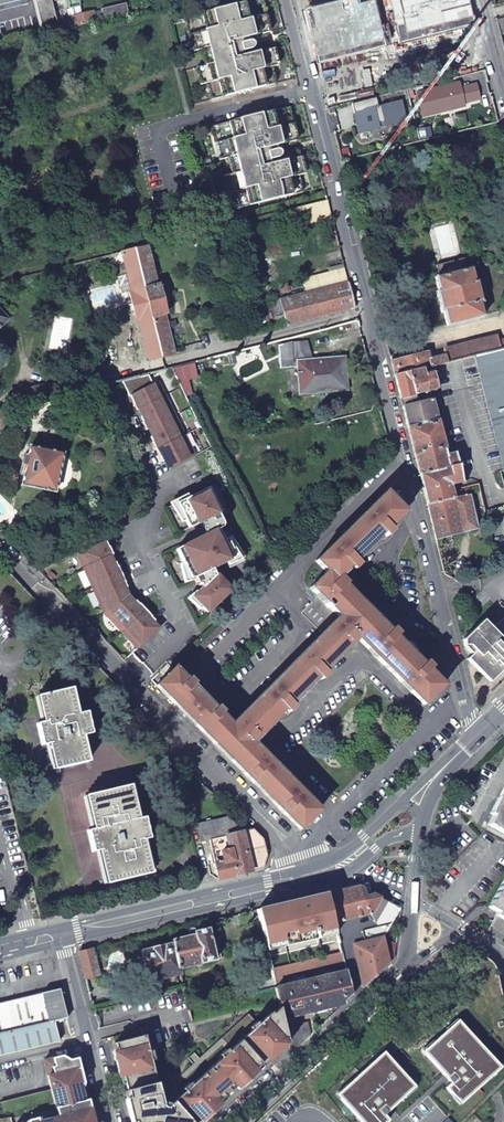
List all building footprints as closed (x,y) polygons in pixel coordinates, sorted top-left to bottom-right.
[(42,34),(59,30),(51,0),(34,0),(42,34)] [(184,18),(192,52),(209,47),(213,63),(196,67),(201,85),(207,84),(211,100),(275,84),(271,67),(278,65),(274,48),(266,50),(265,46),(263,44),(261,43),(253,45),(252,42),(249,43),(248,37),(270,32),(261,0),(254,0),(184,18)] [(339,14),(306,22),(319,76),(352,68),(339,14)] [(496,19),(499,35),(503,34),(503,17),(496,19)] [(417,93),(422,113),(441,108),(442,112),(464,106),(464,103),(479,98),(476,84),(460,88),(459,82),(417,93)] [(336,91),(339,106),(368,99),(364,84),(336,91)] [(352,104),(358,132),(378,128),(377,124),(384,123),(385,126),(405,122),(401,102),(378,107),(376,98),(352,104)] [(293,158),(292,153),(290,152),(289,151),(282,153),(281,152),(280,151),(277,150),(276,146),(298,141),(289,107),(212,126),(220,160),(237,156),(241,171),(224,176),(228,193),(234,191),(239,208),(303,191),(299,174),(306,172),(301,156),(293,158)] [(332,216),(327,200),(294,208),(299,225),(332,216)] [(134,249),(161,356),(173,353),(163,313),(165,313),(163,303),(168,301),(166,294),(161,295),(159,284),(157,284),(147,246),(134,249)] [(149,359),(161,356),(134,249),(122,252),(132,291),(130,292),(137,320),(139,319),(149,359)] [(471,268),(435,278),(438,291),(436,292),(441,313),(444,312),(447,325),(483,316),(480,303),(483,302),(477,281),(475,282),(471,268)] [(308,292),(348,282),(346,271),(306,282),(308,292)] [(355,308),(348,282),(308,292),(272,302),(278,327),(355,308)] [(431,367),(475,356),(503,349),(503,339),(498,341),(497,336),(443,349),(445,354),(429,359),(427,351),(391,361),(395,376),(431,367)] [(347,389),(344,357),(318,360),(318,361),(313,362),(307,342),(294,343),(278,346),(280,368),(297,367),(299,398),(333,395),(333,390),(347,389)] [(475,356),(503,469),(503,349),(475,356)] [(172,367),(181,386),(190,384),(189,379),(197,376),(194,362),(172,367)] [(436,389),(431,367),(395,376),(400,399),(414,395),(414,394),(436,389)] [(86,380),(88,388),(97,386),(113,382),(111,373),(86,380)] [(147,373),(121,380),(128,394),(131,393),(134,400),(131,401),(136,408),(138,407),(164,395),(157,380),(152,382),(147,373)] [(41,385),(26,389),(30,403),(44,399),(41,385)] [(164,395),(138,407),(144,419),(142,420),(146,428),(148,427),(174,414),(164,395)] [(402,406),(408,430),(437,422),(434,409),(431,398),(402,406)] [(0,410),(0,427),(17,422),(13,407),(0,410)] [(444,420),(441,407),(434,409),(437,422),(444,420)] [(184,434),(174,414),(148,427),(154,439),(152,440),(155,448),(184,434)] [(453,485),(458,483),(462,482),(455,454),(446,456),(437,422),(408,430),(419,475),(449,468),(453,485)] [(194,454),(184,434),(155,448),(159,455),(162,454),(168,467),(194,454)] [(22,486),(55,492),(64,454),(30,448),(28,457),(24,456),(19,476),(24,477),(22,486)] [(450,485),(453,485),(449,468),(419,475),(427,505),(454,498),(450,485)] [(217,484),(210,487),(221,511),(223,515),(230,511),(217,484)] [(178,503),(168,507),(185,545),(176,549),(191,579),(194,578),(197,584),(202,587),(193,597),(207,612),(231,589),(250,571),(223,515),(221,511),(210,487),(178,503)] [(349,527),(368,547),(382,533),(385,537),(392,530),(388,528),(404,512),(384,492),(349,527)] [(427,505),(435,538),(475,528),(467,495),(461,496),(454,498),(427,505)] [(355,560),(368,547),(349,527),(315,561),(325,572),(337,579),(342,574),(349,566),(352,570),(358,564),(355,560)] [(78,557),(84,568),(110,556),(113,555),(109,548),(107,549),(105,545),(108,544),(104,536),(80,547),(83,555),(78,557)] [(84,568),(94,588),(122,575),(119,568),(116,569),(110,556),(84,568)] [(343,585),(337,579),(325,572),(310,588),(325,603),(324,604),(328,608),(329,607),(338,616),(336,618),(346,628),(366,608),(343,585)] [(122,575),(94,588),(105,612),(129,596),(123,584),(126,583),(122,575)] [(105,612),(122,632),(146,610),(140,604),(138,606),(129,596),(105,612)] [(389,630),(366,608),(346,628),(356,638),(388,670),(408,650),(395,636),(398,633),(392,627),(389,630)] [(152,616),(146,610),(122,632),(138,648),(159,628),(149,618),(152,616)] [(336,618),(317,637),(337,657),(356,638),(346,628),(336,618)] [(491,631),(482,622),(462,642),(474,654),(478,658),(476,660),(483,667),(478,673),(488,684),(503,669),(503,618),(491,631)] [(317,637),(284,670),(304,690),(318,677),(321,679),(327,673),(324,670),(337,657),(317,637)] [(408,650),(388,670),(424,705),(444,685),(428,670),(431,667),(425,661),(422,664),(408,650)] [(471,666),(476,660),(478,658),(474,654),(466,661),(471,666)] [(471,666),(478,673),(483,667),(476,660),(471,666)] [(175,668),(156,686),(185,715),(203,697),(192,686),(194,683),(188,677),(186,679),(175,668)] [(284,670),(251,703),(271,723),(285,710),(288,713),(294,707),(291,703),(304,690),(284,670)] [(71,689),(39,696),(56,768),(88,761),(82,735),(90,733),(86,712),(77,714),(71,689)] [(214,708),(203,697),(185,715),(232,762),(250,744),(230,724),(220,714),(222,711),(216,706),(214,708)] [(230,724),(250,744),(252,742),(271,723),(251,703),(230,724)] [(250,744),(232,762),(265,795),(285,775),(252,742),(250,744)] [(285,775),(265,795),(300,830),(320,810),(285,775)] [(128,785),(87,795),(108,883),(148,874),(140,840),(149,838),(144,817),(136,819),(128,785)] [(499,796),(503,798),(488,824),(503,833),(503,787),(499,796)] [(261,837),(252,829),(242,831),(225,817),(196,824),(200,842),(209,840),(218,879),(262,868),(268,857),(265,843),(261,837)] [(488,907),(503,916),(503,879),(488,907)] [(358,885),(328,892),(330,903),(373,893),(358,885)] [(301,898),(258,909),(276,985),(276,987),(346,970),(330,903),(328,892),(309,896),(310,899),(302,901),(301,898)] [(330,903),(346,970),(352,996),(389,962),(383,938),(382,936),(399,908),(373,893),(330,903)] [(195,933),(173,938),(174,943),(180,967),(215,958),(208,926),(194,930),(195,933)] [(389,962),(392,959),(394,946),(383,938),(389,962)] [(148,980),(181,973),(180,967),(174,943),(141,950),(144,961),(139,962),(141,971),(145,969),(148,980)] [(78,951),(85,978),(99,975),(92,948),(78,951)] [(346,970),(276,987),(281,1005),(283,1017),(344,1002),(352,996),(346,970)] [(58,1041),(53,1020),(67,1018),(60,988),(0,1002),(0,1055),(58,1041)] [(277,1052),(274,1042),(288,1038),(286,1029),(283,1017),(281,1005),(271,1014),(269,1012),(257,1023),(255,1021),(247,1013),(199,1057),(193,1052),(187,1058),(192,1063),(159,1094),(150,1059),(153,1058),(151,1049),(148,1050),(147,1046),(145,1034),(115,1042),(117,1049),(120,1063),(117,1064),(120,1076),(123,1076),(126,1090),(130,1089),(131,1096),(128,1097),(125,1097),(131,1121),(148,1121),(147,1121),(153,1120),(160,1121),(159,1121),(193,1121),(197,1119),(193,1114),(199,1108),(206,1116),(220,1104),(217,1100),(233,1085),(236,1089),(256,1070),(254,1068),(249,1063),(260,1052),(265,1057),(267,1060),(273,1055),(277,1052)] [(289,1041),(291,1051),(310,1033),(307,1021),(300,1023),(300,1026),(286,1029),(288,1038),(289,1041)] [(436,1044),(425,1054),(451,1082),(446,1087),(454,1096),(457,1093),(463,1100),(496,1071),(491,1065),(496,1061),(460,1022),(450,1032),(447,1029),(433,1041),(436,1044)] [(277,1052),(289,1041),(288,1038),(274,1042),(277,1052)] [(249,1063),(254,1068),(265,1057),(260,1052),(249,1063)] [(340,1098),(362,1121),(386,1121),(389,1120),(384,1114),(404,1096),(401,1092),(412,1082),(393,1061),(390,1064),(380,1053),(346,1085),(350,1089),(340,1098)] [(77,1111),(76,1107),(71,1108),(70,1104),(78,1102),(74,1085),(83,1083),(79,1065),(61,1055),(43,1060),(50,1088),(0,1101),(4,1117),(9,1116),(10,1119),(55,1108),(52,1096),(53,1096),(55,1095),(60,1115),(77,1111)] [(77,1111),(90,1107),(86,1092),(83,1083),(74,1085),(78,1102),(70,1104),(71,1108),(76,1107),(77,1111)] [(92,1117),(90,1107),(77,1111),(79,1120),(92,1117)] [(200,1121),(206,1116),(199,1108),(193,1114),(197,1119),(200,1121)] [(92,1117),(79,1120),(77,1111),(60,1115),(58,1116),(37,1121),(36,1117),(27,1120),(27,1121),(94,1121),(92,1117)]
